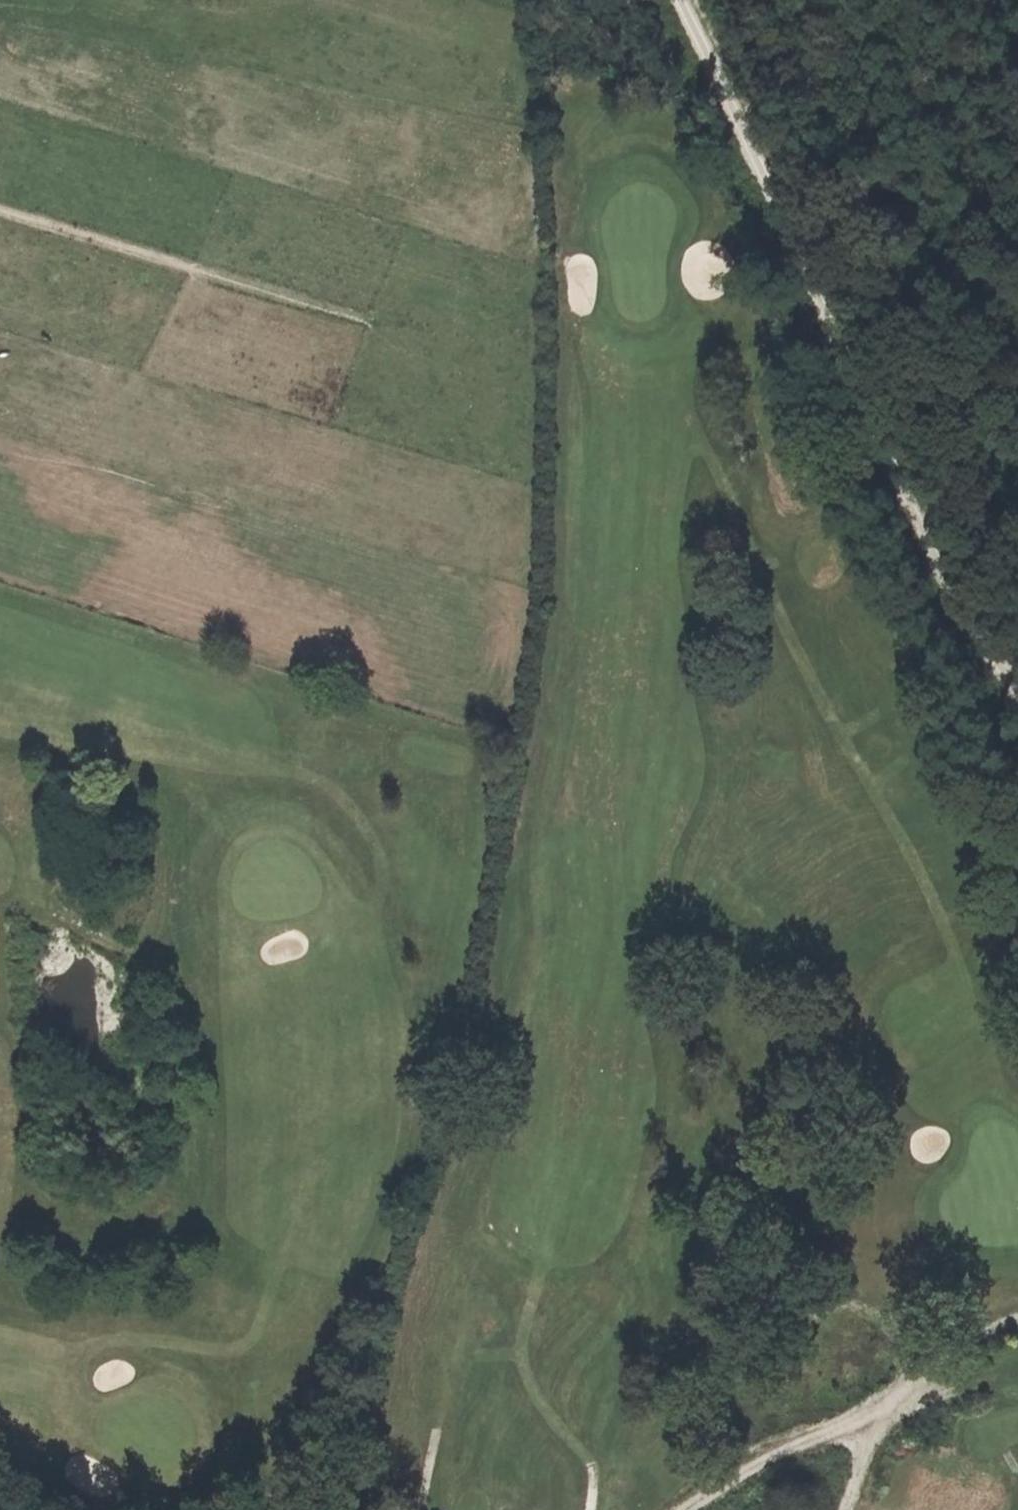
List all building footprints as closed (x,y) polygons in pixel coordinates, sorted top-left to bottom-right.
[(713,246),(684,248),(687,284),(716,282),(713,246)]
